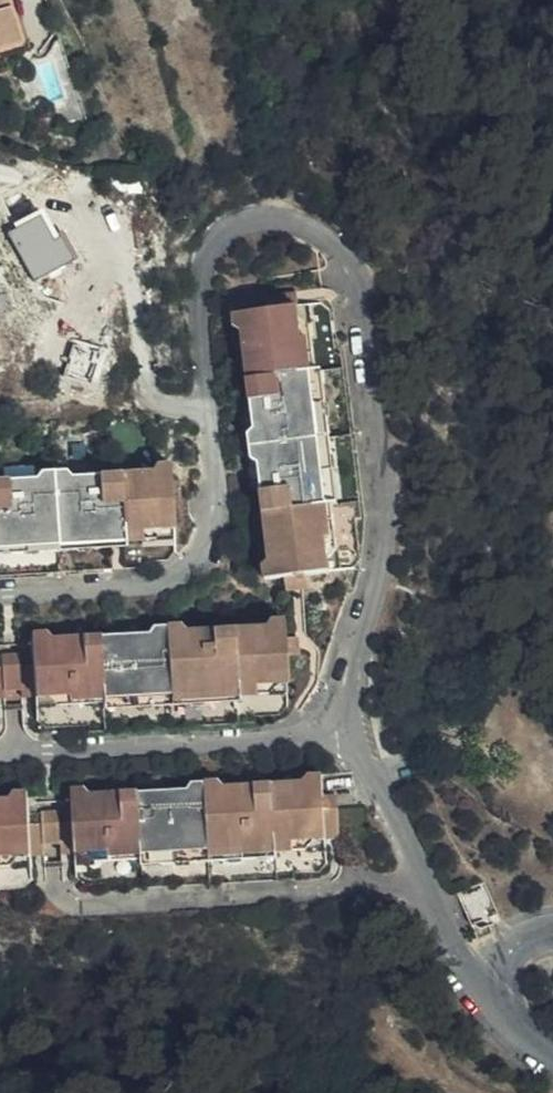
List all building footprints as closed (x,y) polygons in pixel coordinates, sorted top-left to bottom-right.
[(9,0),(0,0),(0,56),(23,49),(9,0)] [(33,54),(19,0),(9,0),(23,49),(0,56),(0,64),(33,54)] [(290,298),(243,302),(226,304),(227,314),(234,319),(243,416),(237,422),(239,447),(247,455),(255,552),(249,557),(251,568),(273,566),(295,563),(324,561),(318,495),(326,493),(319,428),(315,367),(307,367),(301,297),(290,298)] [(0,472),(0,544),(82,537),(83,530),(97,530),(114,529),(150,524),(151,520),(163,518),(161,502),(160,486),(158,451),(144,451),(137,460),(78,465),(59,467),(55,463),(30,465),(25,470),(3,472),(0,472)] [(295,563),(273,566),(273,579),(296,576),(295,563)] [(272,627),(269,607),(256,607),(257,613),(171,620),(167,614),(155,615),(146,614),(140,622),(86,626),(43,630),(39,625),(24,626),(26,652),(30,690),(42,689),(50,695),(91,691),(92,698),(227,688),(227,678),(260,677),(265,672),(275,670),(273,645),(272,627)] [(286,625),(272,627),(273,645),(287,644),(286,625)] [(26,652),(14,652),(14,659),(0,660),(0,683),(6,683),(16,683),(17,691),(30,690),(26,652)] [(66,788),(69,821),(72,851),(82,850),(89,857),(121,854),(122,861),(269,848),(268,841),(300,838),(305,831),(319,829),(319,814),(317,789),(316,765),(301,766),(297,775),(218,782),(212,775),(186,778),(182,785),(84,793),(79,788),(66,788)] [(27,825),(24,794),(12,794),(10,801),(0,802),(0,865),(14,864),(18,856),(30,854),(27,825)] [(360,832),(358,796),(330,799),(333,835),(336,835),(352,833),(360,832)] [(72,851),(69,821),(58,821),(57,812),(40,814),(41,823),(27,825),(30,854),(43,853),(43,846),(51,846),(61,845),(61,853),(72,851)]
